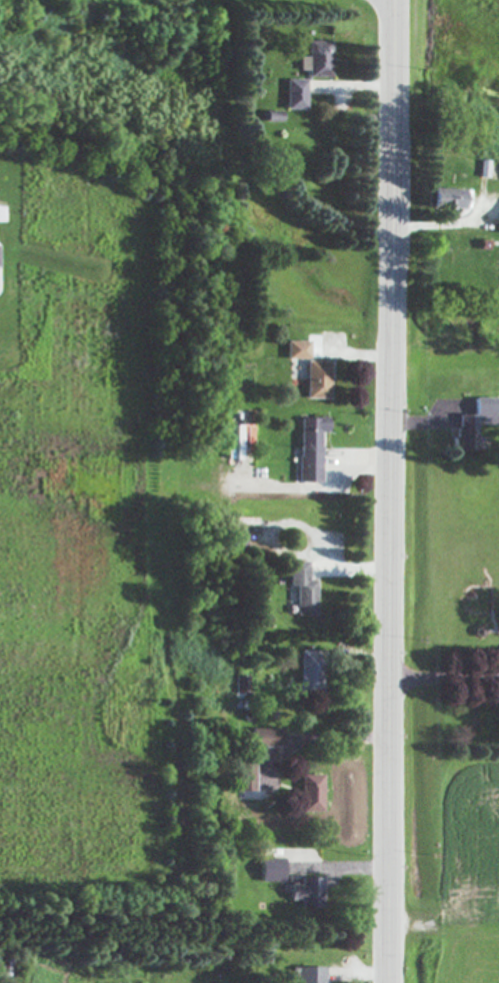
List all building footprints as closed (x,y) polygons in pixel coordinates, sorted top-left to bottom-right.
[(329,78),(329,43),(306,42),(306,58),(298,58),(298,72),(306,72),(306,78),(329,78)] [(284,110),(304,110),(305,81),(285,81),(284,110)] [(467,191),(429,190),(428,210),(466,211),(467,191)] [(308,361),(308,343),(287,342),(287,360),(308,361)] [(305,400),(329,400),(329,363),(306,363),(305,400)] [(453,452),(474,452),(474,427),(496,427),(496,400),(472,400),(472,417),(453,417),(453,452)] [(320,485),(321,434),(327,434),(328,420),(298,419),(298,485),(320,485)] [(252,426),(234,427),(234,458),(253,458),(252,426)] [(306,564),(288,564),(288,589),(295,589),(294,617),(314,617),(315,582),(306,582),(306,564)] [(297,696),(321,696),(322,653),(298,653),(297,696)] [(235,695),(247,695),(247,677),(234,677),(235,695)] [(249,749),(280,749),(281,731),(250,730),(249,749)] [(253,794),(252,762),(236,763),(237,794),(253,794)] [(320,814),(321,777),(299,777),(298,814),(320,814)] [(258,883),(281,884),(281,861),(258,860),(258,883)] [(320,880),(298,880),(298,887),(288,887),(288,902),(299,902),(299,910),(319,911),(320,880)] [(321,968),(290,968),(290,982),(321,982),(321,968)]
